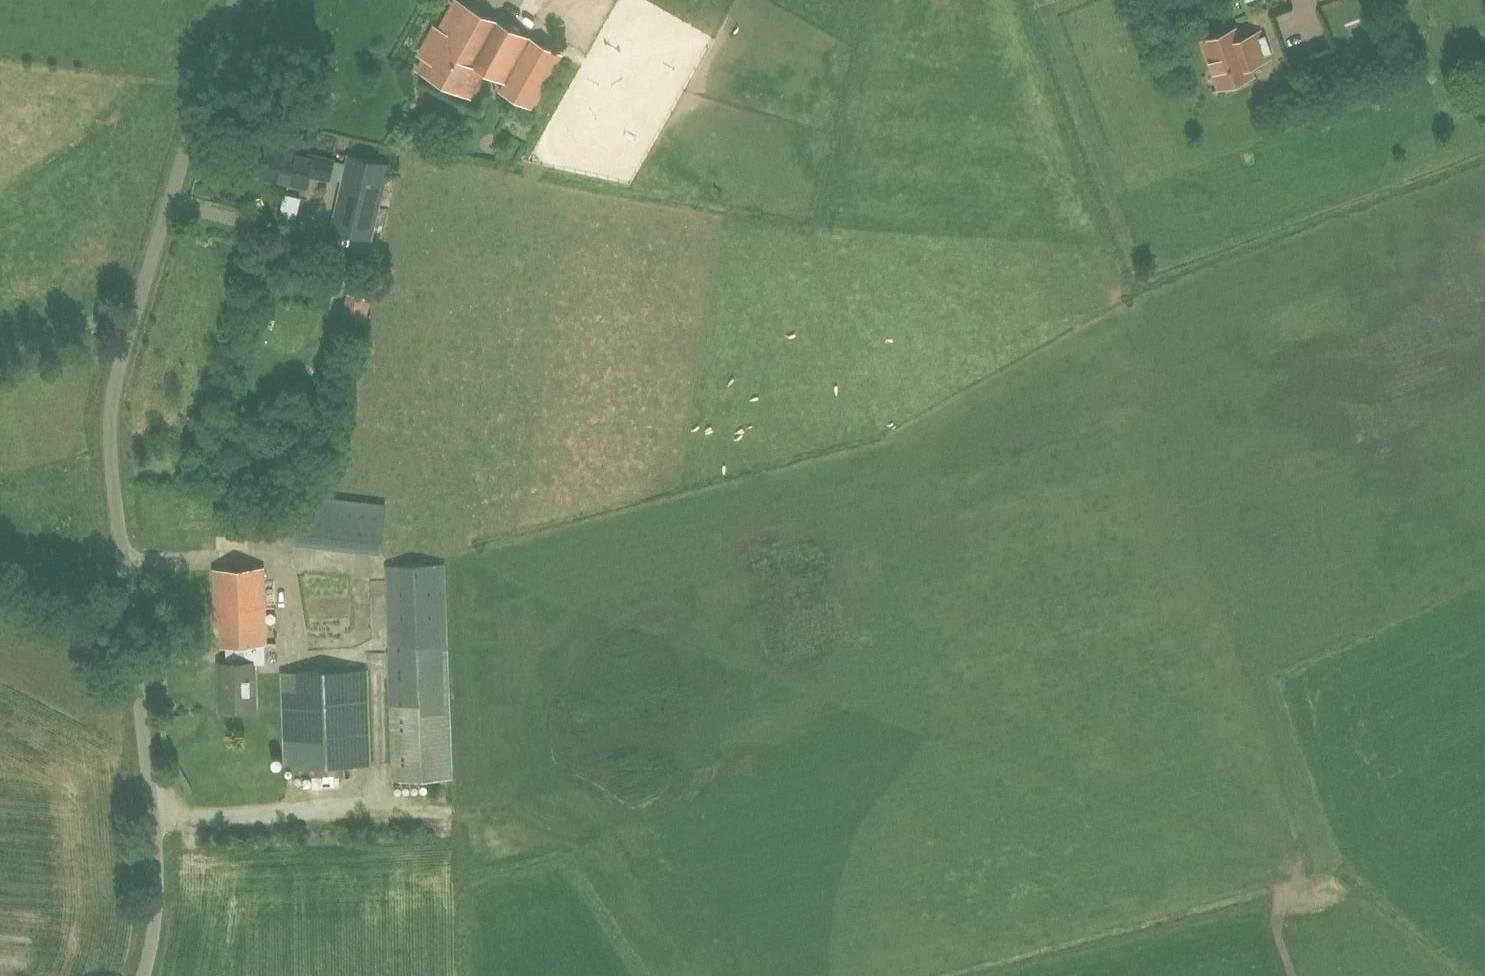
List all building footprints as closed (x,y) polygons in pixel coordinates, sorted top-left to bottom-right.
[(485,72),(506,83),(501,92),(533,108),(561,55),(459,0),(456,0),(440,30),(434,27),(427,40),(432,43),(419,69),(471,97),(485,72)] [(1262,31),(1240,39),(1236,28),(1203,40),(1220,87),(1229,84),(1230,88),(1246,82),(1244,78),(1254,75),(1250,65),(1271,57),(1270,53),(1273,52),(1266,34),(1263,35),(1262,31)] [(270,145),(263,177),(306,187),(309,176),(328,181),(329,178),(333,160),(298,152),(302,133),(277,128),(273,146),(270,145)] [(343,181),(332,229),(371,238),(388,164),(349,155),(348,163),(343,181)] [(347,314),(372,319),(376,296),(351,291),(347,314)] [(295,543),(321,546),(321,549),(381,555),(386,504),(301,495),(295,543)] [(446,649),(446,644),(443,564),(385,566),(388,646),(391,772),(393,772),(393,781),(453,779),(448,649),(446,649)] [(246,644),(265,644),(263,568),(214,570),(216,645),(226,645),(226,663),(219,663),(220,707),(254,707),(253,662),(246,662),(246,644)] [(366,670),(282,673),(285,766),(294,766),(294,774),(344,773),(344,764),(369,764),(366,670)] [(220,802),(219,794),(197,795),(197,803),(220,802)]
